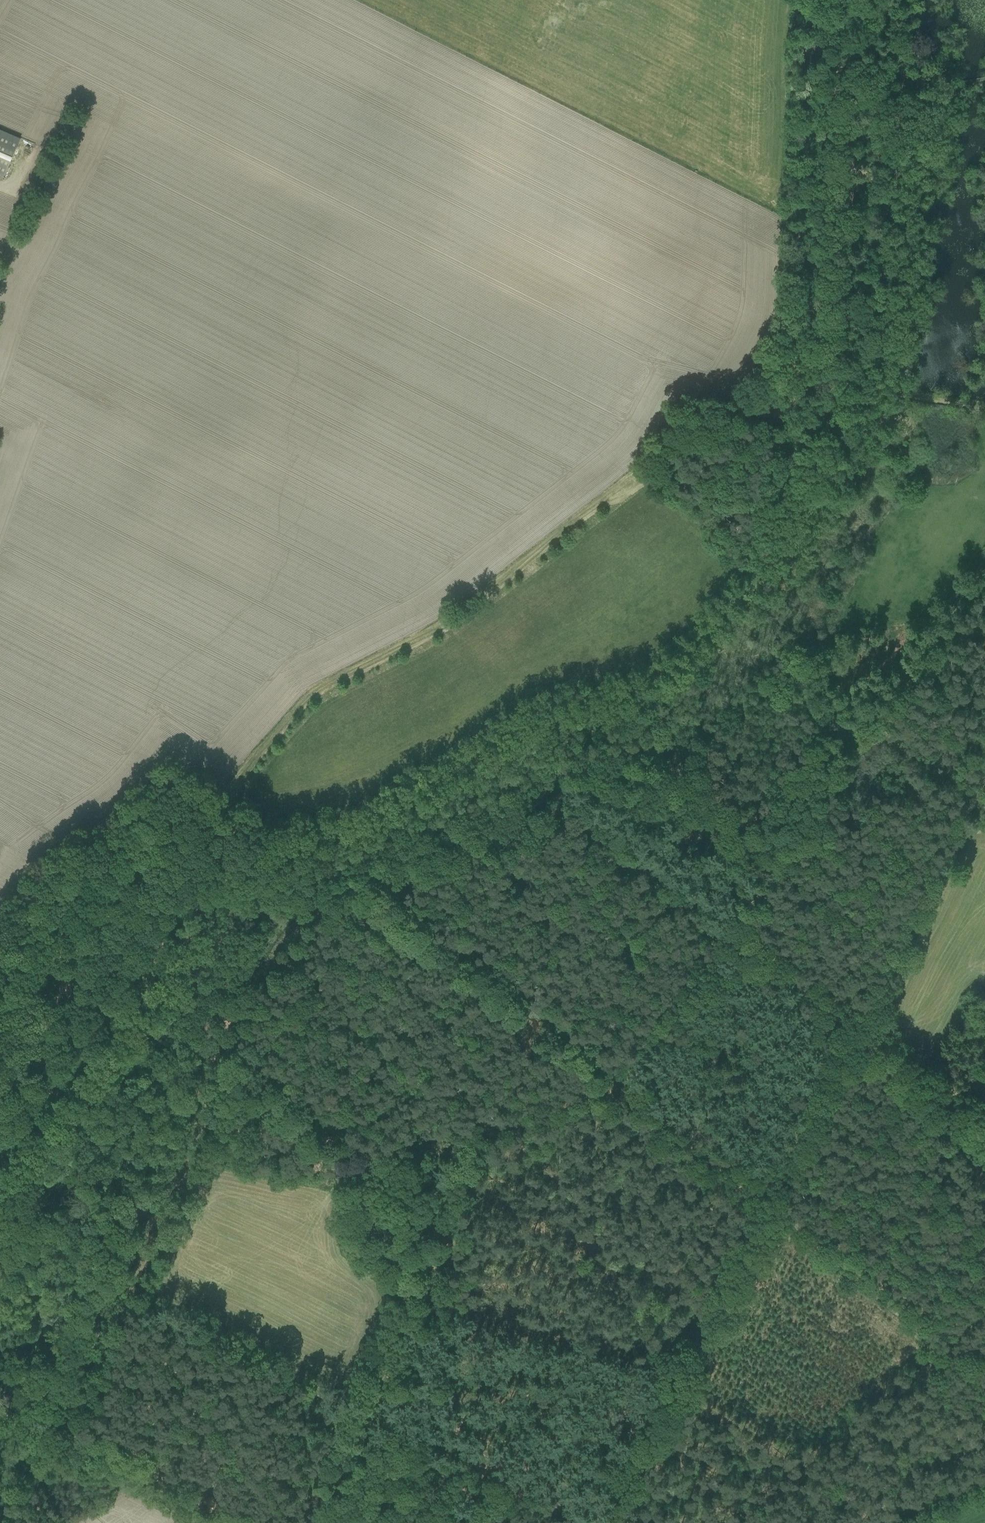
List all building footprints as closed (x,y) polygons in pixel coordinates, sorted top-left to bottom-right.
[(3,176),(20,138),(0,130),(0,175),(3,176)]
